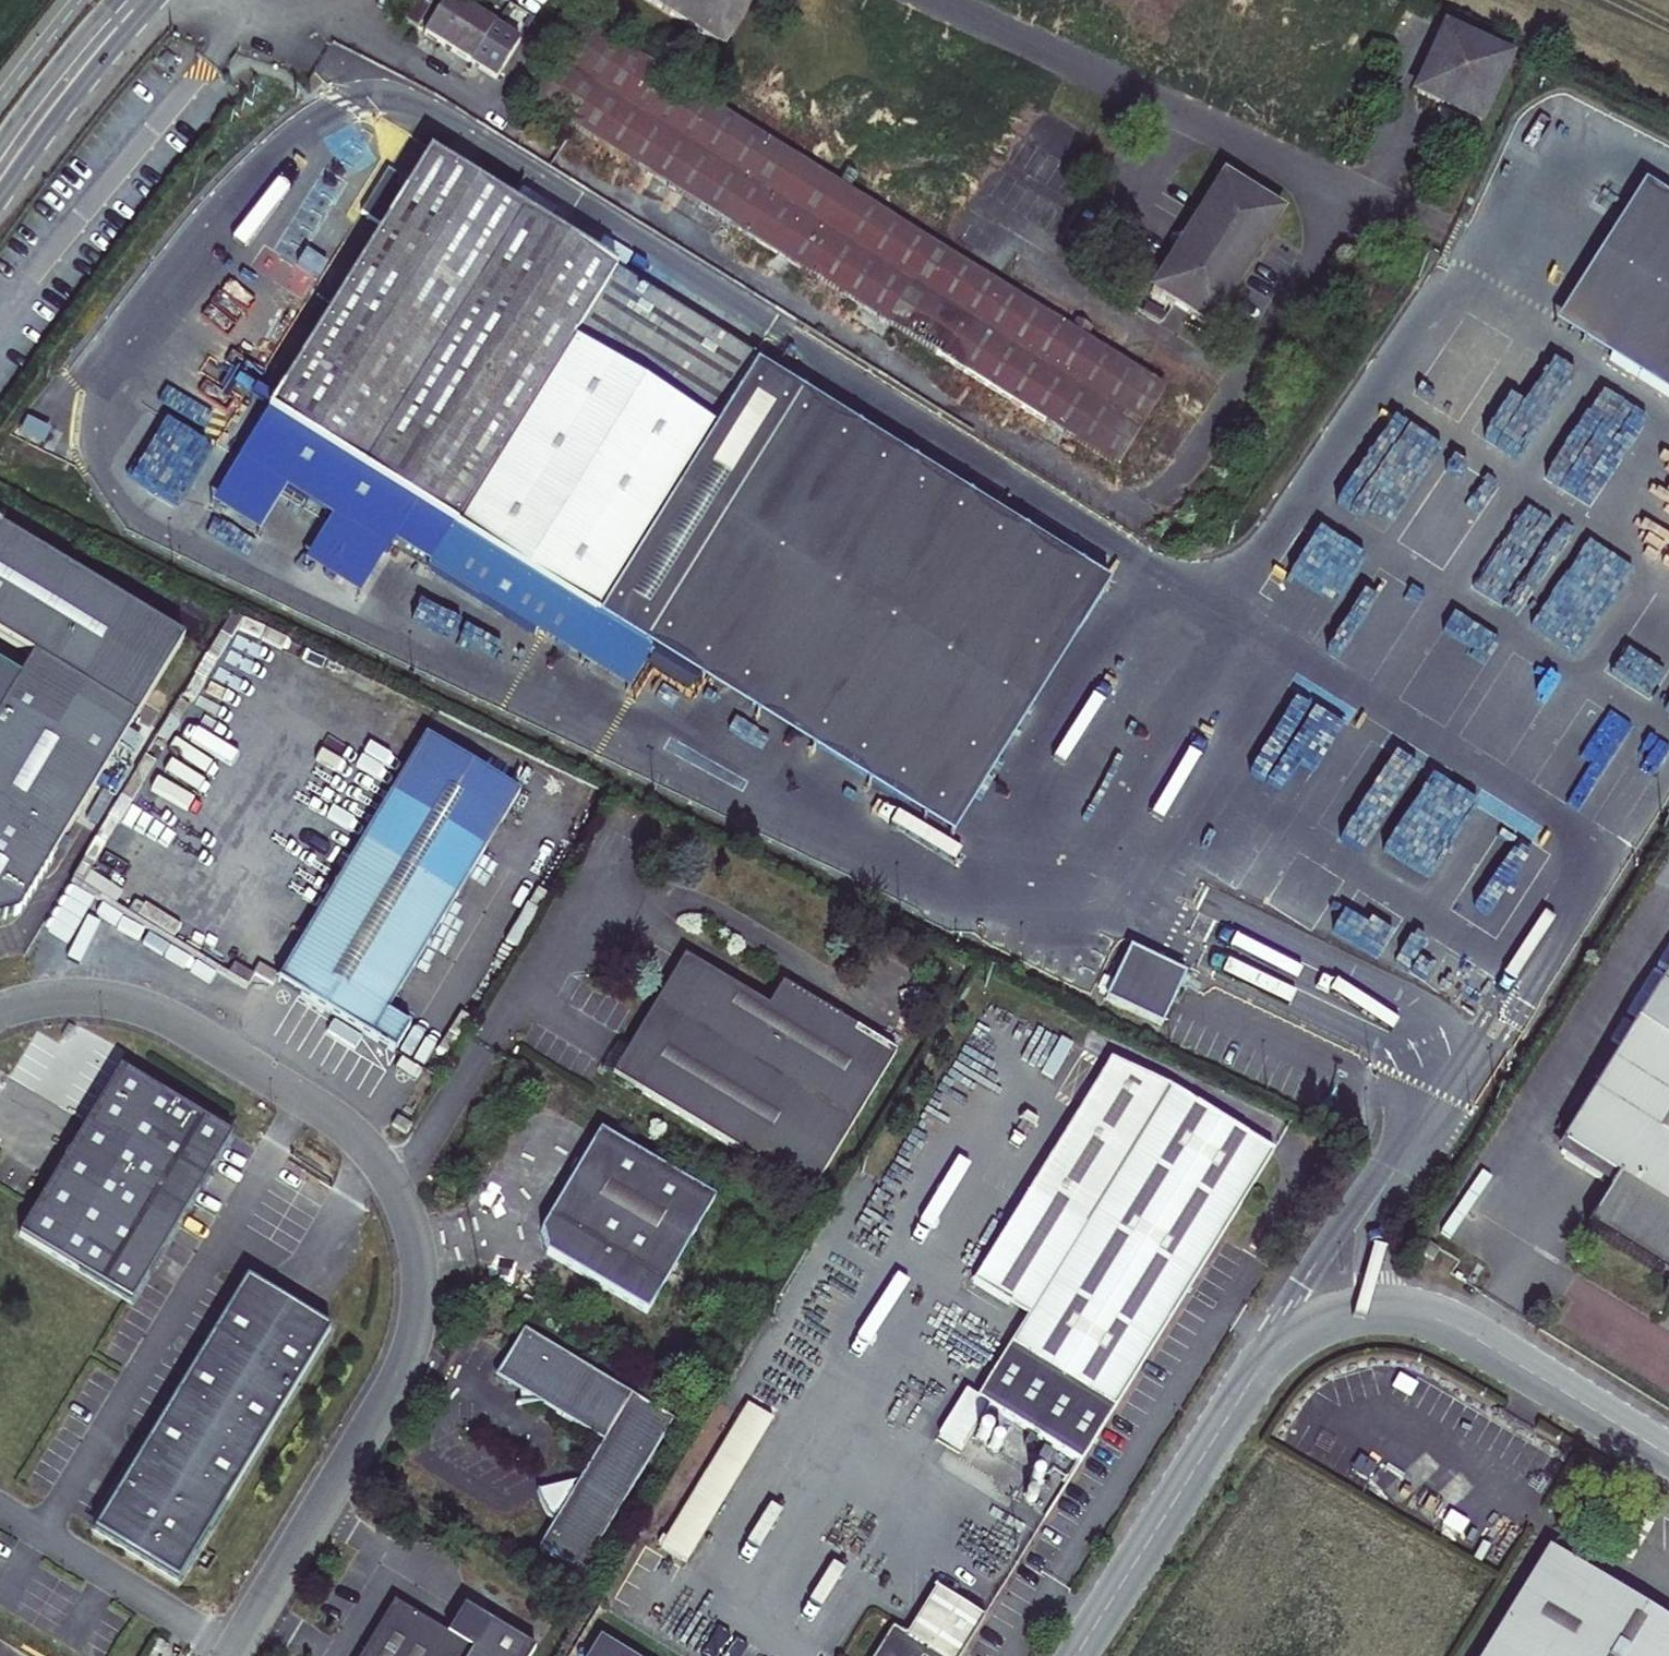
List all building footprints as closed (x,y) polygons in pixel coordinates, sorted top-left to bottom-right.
[(417,30),(436,0),(419,0),(418,1),(417,1),(404,22),(417,30)] [(497,79),(520,43),(450,0),(446,0),(425,34),(497,79)] [(723,48),(753,0),(646,0),(723,48)] [(531,101),(1117,467),(1166,389),(1086,340),(1092,329),(1077,320),(1070,329),(848,190),(839,185),(580,23),(531,101)] [(1416,93),(1479,122),(1509,60),(1445,30),(1416,93)] [(752,358),(428,155),(406,191),(396,185),(400,179),(387,171),(360,214),(383,228),(267,414),(453,528),(560,596),(598,618),(715,430),(709,426),(752,358)] [(839,185),(848,190),(857,178),(847,172),(839,185)] [(1152,291),(1210,328),(1282,214),(1223,177),(1190,232),(1171,236),(1175,255),(1152,291)] [(1610,359),(1668,266),(1668,200),(1644,184),(1555,325),(1610,359)] [(1668,397),(1668,266),(1610,359),(1668,397)] [(715,430),(598,618),(622,634),(780,382),(755,366),(752,358),(709,426),(715,430)] [(780,382),(622,634),(653,653),(950,838),(1107,585),(780,382)] [(1612,531),(1668,445),(1623,416),(1566,501),(1612,531)] [(1624,541),(1652,555),(1668,521),(1668,499),(1650,489),(1624,541)] [(1479,531),(1450,577),(1497,607),(1548,527),(1490,491),(1486,497),(1493,502),(1476,529),(1479,531)] [(0,528),(0,638),(33,658),(0,712),(0,920),(17,916),(184,639),(0,528)] [(536,635),(560,596),(453,528),(428,568),(536,635)] [(343,541),(321,586),(363,606),(384,560),(343,541)] [(1349,554),(1305,616),(1328,633),(1373,571),(1349,554)] [(598,618),(560,596),(536,635),(629,693),(653,653),(622,634),(598,618)] [(1608,684),(1668,722),(1668,610),(1664,607),(1652,627),(1646,623),(1608,684)] [(1288,691),(1352,723),(1360,708),(1296,676),(1288,691)] [(1400,835),(1437,847),(1456,789),(1420,777),(1400,835)] [(340,1021),(395,1054),(410,1029),(386,1015),(485,851),(390,794),(277,982),(340,1021)] [(1130,948),(1105,999),(1161,1026),(1186,975),(1130,948)] [(612,1075),(810,1195),(896,1053),(782,985),(768,1008),(684,957),(627,1051),(612,1075)] [(1561,1144),(1616,1179),(1585,1229),(1668,1281),(1668,971),(1561,1144)] [(611,1055),(602,1069),(612,1075),(627,1051),(617,1044),(611,1055)] [(972,1284),(1027,1317),(1169,1088),(1114,1054),(972,1284)] [(120,1070),(20,1236),(125,1300),(131,1304),(232,1137),(120,1070)] [(1011,1343),(1115,1408),(1273,1152),(1169,1088),(1027,1317),(1011,1343)] [(392,1127),(407,1135),(413,1126),(398,1117),(392,1127)] [(601,1132),(540,1230),(543,1241),(546,1255),(646,1313),(714,1201),(601,1132)] [(1419,1252),(1432,1261),(1438,1252),(1425,1243),(1419,1252)] [(330,1330),(247,1279),(94,1531),(178,1582),(330,1330)] [(543,1509),(554,1523),(538,1548),(581,1574),(673,1422),(524,1331),(495,1378),(520,1393),(520,1406),(539,1404),(603,1443),(579,1481),(537,1492),(543,1509)] [(1011,1343),(977,1398),(989,1406),(1061,1450),(1081,1463),(1115,1408),(1011,1343)] [(953,1429),(969,1439),(989,1406),(977,1398),(973,1396),(953,1429)] [(658,1546),(686,1563),(772,1420),(748,1405),(666,1540),(663,1538),(658,1546)] [(1621,1509),(1599,1545),(1631,1563),(1653,1527),(1621,1509)] [(1548,1549),(1483,1655),(1668,1655),(1668,1623),(1548,1549)] [(985,1618),(936,1588),(907,1635),(893,1626),(883,1642),(877,1639),(887,1623),(846,1597),(818,1645),(836,1655),(961,1655),(985,1618)] [(362,1655),(531,1655),(535,1649),(464,1606),(447,1634),(394,1602),(375,1634),(362,1655)] [(599,1638),(588,1655),(629,1655),(599,1638)]
